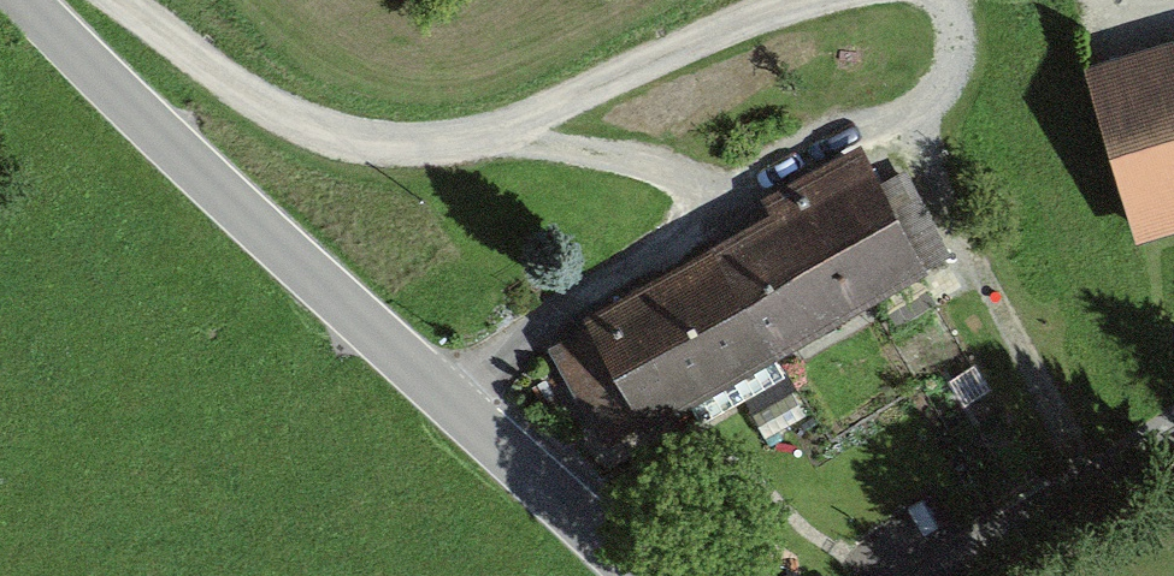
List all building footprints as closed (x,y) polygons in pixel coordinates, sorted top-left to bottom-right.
[(1119,89),(1170,253),(1173,251),(1173,72),(1119,89)] [(905,176),(581,351),(641,462),(965,287),(905,176)]
